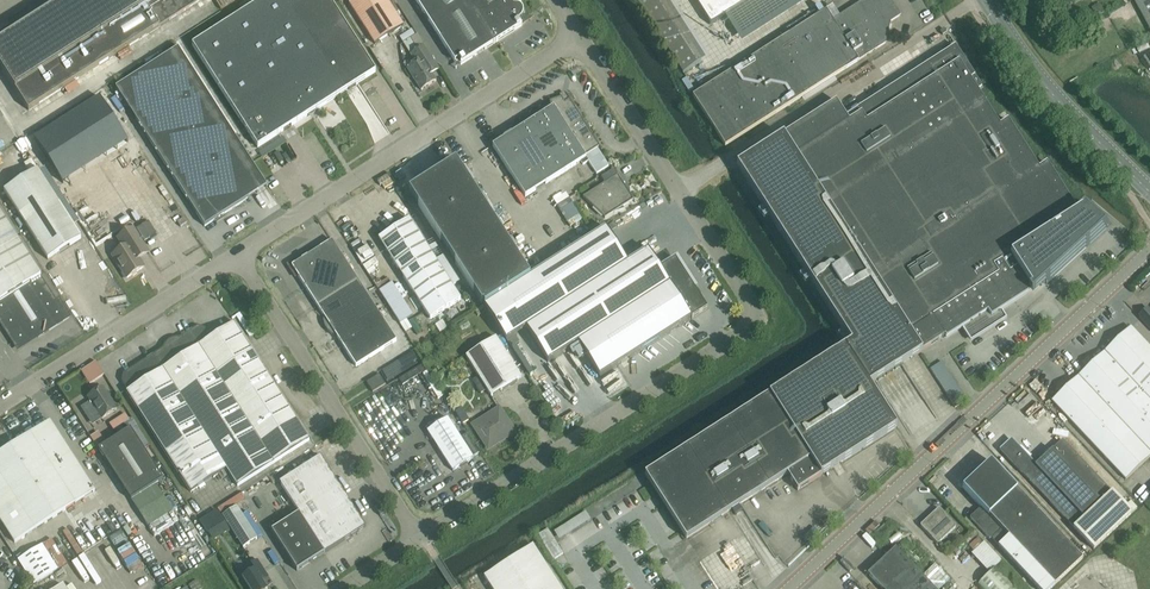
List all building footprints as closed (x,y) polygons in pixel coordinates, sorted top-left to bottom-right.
[(116,54),(160,26),(158,23),(167,17),(169,21),(201,0),(64,0),(0,41),(0,65),(29,110),(92,69),(116,54)] [(376,71),(330,0),(261,0),(191,45),(257,147),(376,71)] [(349,3),(375,44),(403,26),(387,0),(354,0),(349,3)] [(466,0),(415,0),(455,62),(459,60),(462,64),(494,43),(466,0)] [(494,43),(521,26),(518,22),(519,20),(521,18),(522,16),(523,13),(523,11),(522,8),(520,7),(518,5),(516,5),(513,5),(511,4),(509,2),(508,0),(466,0),(494,43)] [(682,73),(705,59),(667,0),(636,0),(682,73)] [(833,20),(826,10),(814,18),(777,43),(692,96),(725,146),(809,92),(885,43),(890,22),(900,16),(890,0),(865,0),(833,20)] [(711,25),(750,0),(695,0),(711,25)] [(1149,30),(1149,0),(1133,0),(1149,30)] [(410,54),(416,62),(407,68),(421,90),(436,80),(432,74),(439,70),(424,46),(410,54)] [(851,342),(844,346),(870,385),(962,326),(970,339),(971,340),(1004,318),(1000,311),(999,310),(1043,282),(1044,283),(1045,283),(1045,284),(1046,285),(1111,224),(1086,203),(1078,208),(1080,211),(1078,213),(1046,164),(1038,169),(1007,121),(999,126),(976,90),(981,87),(955,46),(858,108),(861,113),(849,121),(836,101),(736,165),(851,342)] [(204,226),(261,190),(267,186),(178,48),(172,52),(116,88),(204,226)] [(609,166),(597,148),(600,146),(598,144),(595,134),(593,136),(590,132),(591,132),(587,122),(585,124),(583,120),(580,110),(577,112),(575,108),(572,98),(565,103),(561,97),(549,101),(550,104),(539,108),(540,110),(529,114),(530,117),(519,121),(523,127),(492,146),(525,197),(581,161),(583,165),(589,161),(597,174),(609,166)] [(24,164),(30,174),(4,191),(48,260),(81,238),(31,160),(24,164)] [(483,304),(529,275),(456,161),(409,191),(482,305),(483,304)] [(614,213),(624,209),(622,207),(634,200),(618,175),(614,169),(601,177),(605,183),(582,197),(605,218),(614,212),(614,213)] [(375,177),(382,188),(388,184),(385,181),(391,177),(387,170),(375,177)] [(566,208),(573,204),(569,195),(562,199),(566,208)] [(329,209),(332,215),(341,210),(338,204),(329,209)] [(180,207),(168,213),(173,225),(186,219),(180,207)] [(0,213),(0,318),(18,346),(38,334),(39,331),(43,332),(43,333),(44,333),(44,330),(66,316),(0,213)] [(430,319),(460,300),(409,219),(379,239),(430,319)] [(149,253),(133,228),(117,238),(124,248),(112,256),(126,279),(144,267),(139,259),(149,253)] [(530,276),(529,275),(483,304),(484,305),(484,306),(506,341),(526,328),(548,362),(578,343),(600,377),(691,319),(707,308),(699,297),(701,296),(697,290),(696,291),(675,259),(659,269),(647,250),(627,262),(605,228),(530,276)] [(377,260),(359,233),(348,240),(366,268),(377,260)] [(396,341),(332,240),(292,266),(356,367),(396,341)] [(160,257),(170,252),(167,245),(157,251),(160,257)] [(417,324),(389,275),(376,282),(403,331),(417,324)] [(1147,308),(1138,316),(1149,329),(1149,311),(1147,308)] [(440,317),(434,321),(440,329),(446,325),(440,317)] [(128,391),(126,392),(190,492),(299,423),(234,322),(210,338),(204,328),(197,326),(180,337),(175,338),(169,340),(165,344),(163,349),(123,374),(122,381),(128,391)] [(1126,479),(1149,457),(1149,348),(1130,327),(1052,401),(1126,479)] [(495,337),(465,357),(491,396),(521,377),(495,337)] [(844,346),(769,395),(645,475),(686,539),(787,474),(798,491),(896,427),(869,385),(870,385),(844,346)] [(372,392),(385,384),(379,374),(366,383),(372,392)] [(87,397),(91,402),(81,408),(92,425),(102,419),(117,409),(103,387),(87,397)] [(473,425),(488,449),(514,433),(499,408),(473,425)] [(473,458),(447,418),(427,431),(453,471),(473,458)] [(0,453),(0,520),(14,543),(95,491),(50,421),(0,453)] [(98,449),(120,484),(131,500),(163,480),(130,429),(98,449)] [(326,437),(317,442),(323,454),(334,448),(331,442),(329,443),(326,437)] [(1034,464),(1011,440),(1000,450),(1022,475),(1034,464)] [(1063,440),(1024,476),(1093,549),(1132,514),(1063,440)] [(299,513),(325,553),(365,527),(320,456),(279,482),(299,513)] [(962,488),(981,508),(970,518),(983,531),(989,538),(989,537),(1038,588),(1050,588),(1082,559),(1016,489),(990,461),(962,488)] [(218,477),(224,485),(230,480),(224,472),(218,477)] [(257,538),(236,506),(222,515),(243,547),(257,538)] [(955,525),(940,509),(939,508),(937,509),(921,524),(920,525),(921,527),(936,543),(937,543),(939,543),(955,528),(955,526),(955,525)] [(558,536),(588,516),(584,509),(554,530),(558,536)] [(207,534),(225,523),(217,510),(199,521),(207,534)] [(746,535),(755,530),(744,510),(735,515),(746,535)] [(297,571),(325,553),(299,513),(271,530),(297,571)] [(553,559),(562,554),(547,527),(538,532),(553,559)] [(987,572),(1000,560),(983,541),(970,553),(987,572)] [(558,586),(532,546),(484,577),(492,588),(560,588),(558,586)] [(895,548),(868,574),(882,588),(934,588),(895,548)] [(965,567),(975,560),(972,555),(961,562),(965,567)] [(260,578),(266,574),(257,560),(250,565),(254,570),(242,577),(250,588),(267,588),(260,578)] [(941,588),(950,579),(933,563),(924,573),(941,588)] [(978,584),(982,588),(1016,588),(996,567),(978,584)] [(197,579),(187,584),(190,588),(201,588),(197,579)]
